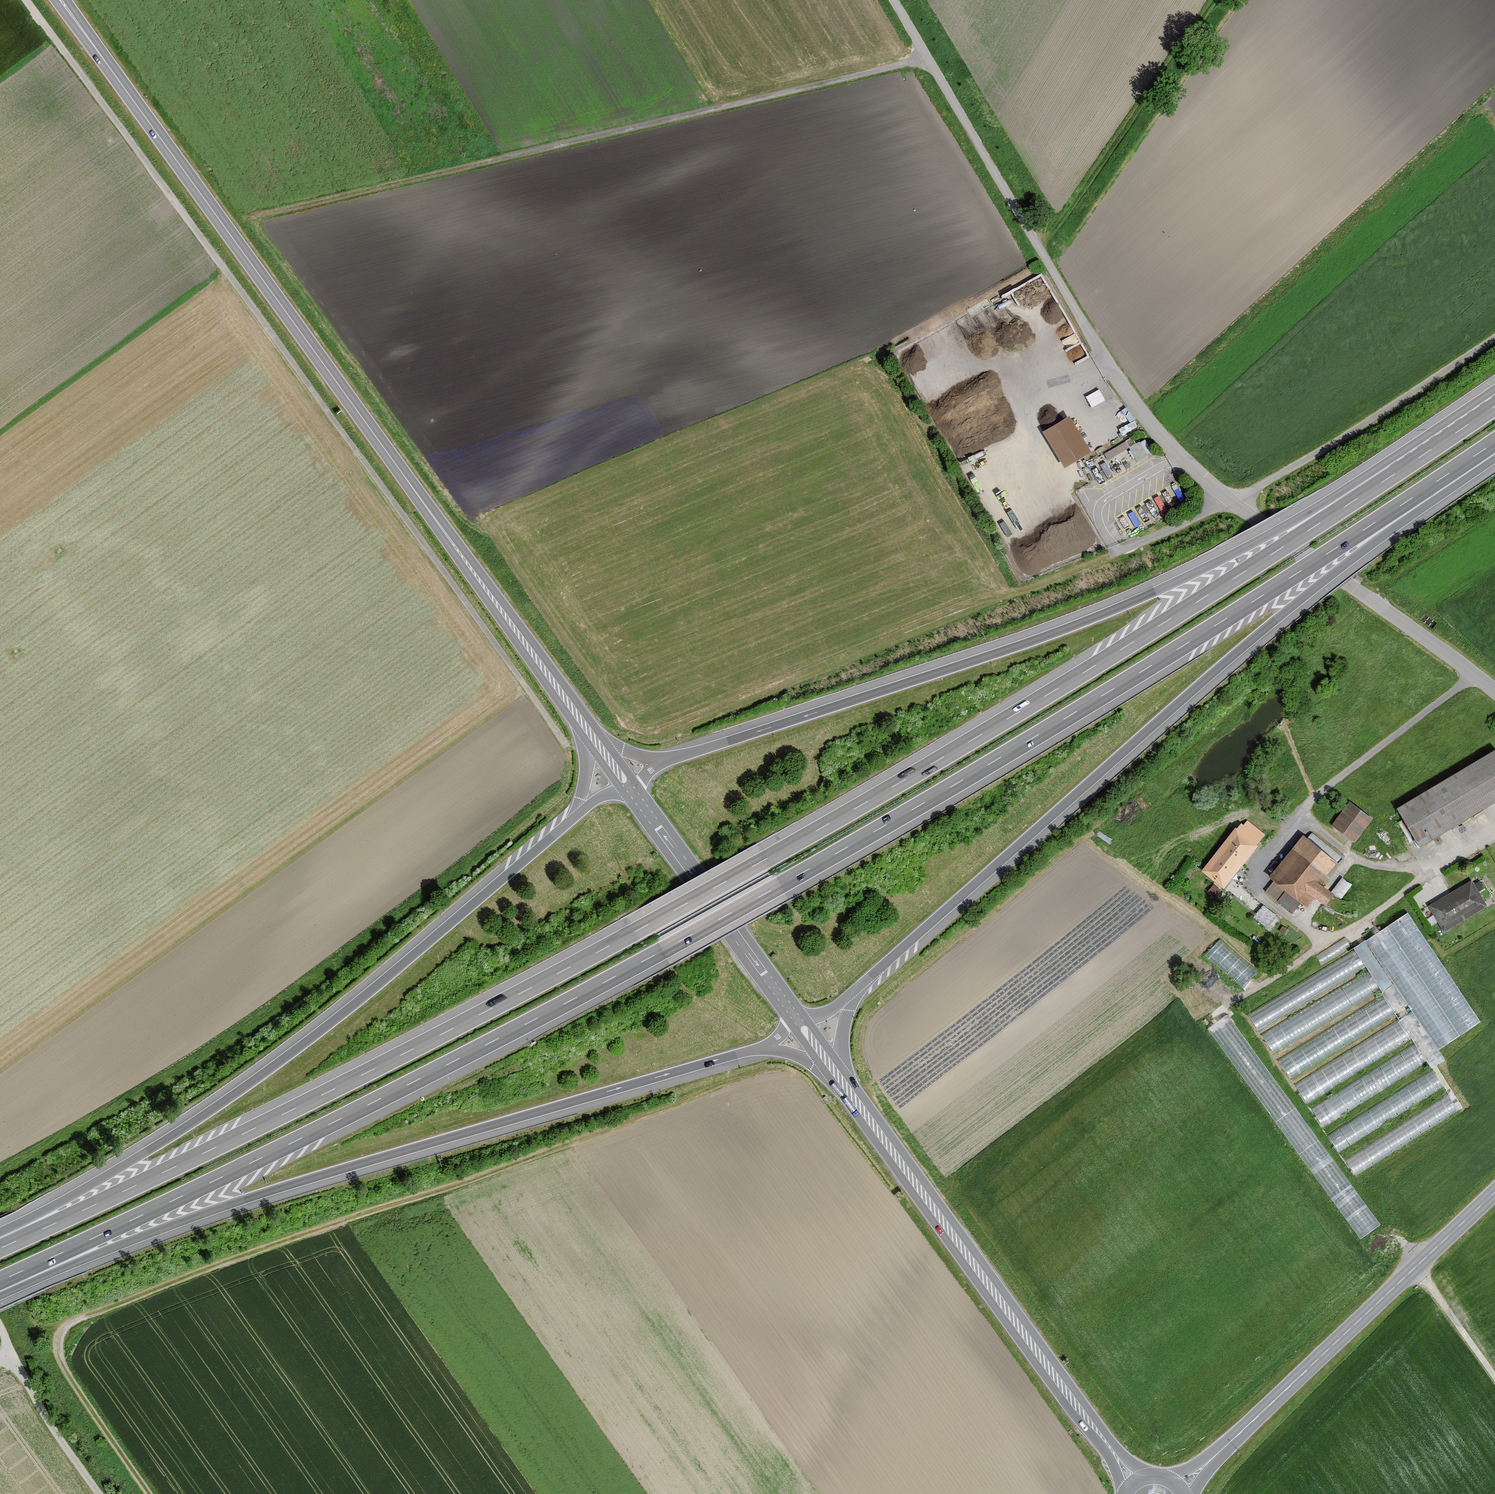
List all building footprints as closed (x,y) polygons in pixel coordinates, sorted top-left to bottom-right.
[(1066,345),(1069,359),(1088,354),(1084,340),(1066,345)] [(1087,394),(1092,404),(1105,397),(1100,387),(1087,394)] [(1065,465),(1093,450),(1071,413),(1044,428),(1065,465)] [(1153,451),(1145,436),(1137,441),(1133,434),(1105,450),(1108,457),(1130,444),(1139,459),(1153,451)] [(1115,465),(1123,462),(1125,466),(1137,460),(1131,447),(1111,455),(1115,465)] [(1390,812),(1413,851),(1494,803),(1494,757),(1492,753),(1390,812)] [(1366,821),(1345,805),(1328,829),(1349,845),(1366,821)] [(1235,826),(1199,874),(1222,891),(1258,843),(1235,826)] [(1337,867),(1298,838),(1264,883),(1301,911),(1308,902),(1317,909),(1327,896),(1320,891),(1337,867)] [(1470,883),(1424,909),(1440,935),(1485,909),(1470,883)] [(1272,917),(1259,909),(1250,923),(1263,931),(1272,917)] [(1439,1045),(1478,1023),(1417,913),(1247,1007),(1257,1026),(1367,966),(1369,970),(1262,1030),(1273,1049),(1377,991),(1381,997),(1300,1042),(1302,1046),(1281,1058),(1289,1073),(1399,1013),(1415,1043),(1373,1067),(1373,1068),(1356,1077),(1357,1080),(1312,1105),(1321,1121),(1429,1061),(1431,1065),(1446,1057),(1439,1045)] [(1215,933),(1201,950),(1244,985),(1258,967),(1215,933)] [(1295,1080),(1306,1099),(1412,1038),(1401,1019),(1295,1080)] [(1337,1146),(1445,1086),(1436,1069),(1327,1129),(1337,1146)] [(1354,1170),(1464,1108),(1454,1092),(1345,1154),(1354,1170)]
